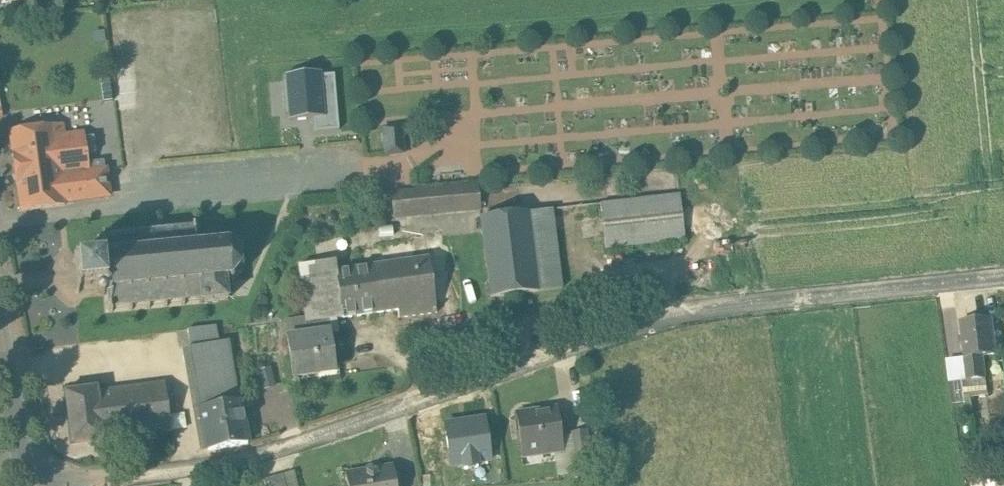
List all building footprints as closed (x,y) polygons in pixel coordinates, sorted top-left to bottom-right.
[(288,116),(325,113),(322,71),(285,74),(288,116)] [(52,124),(8,130),(18,210),(64,204),(63,202),(59,176),(53,136),(52,124)] [(398,125),(379,127),(382,151),(401,149),(398,125)] [(83,132),(53,136),(59,176),(89,172),(88,170),(83,132)] [(89,172),(59,176),(63,202),(109,195),(106,167),(88,170),(89,172)] [(479,183),(403,190),(405,216),(481,208),(479,183)] [(403,190),(390,192),(393,217),(405,216),(403,190)] [(680,194),(600,203),(605,248),(685,239),(680,194)] [(552,207),(530,210),(541,289),(562,286),(552,207)] [(530,210),(482,216),(492,295),(541,289),(530,210)] [(175,230),(161,231),(160,227),(157,228),(158,232),(143,233),(143,229),(140,229),(140,233),(126,235),(125,230),(123,231),(123,235),(106,236),(106,232),(103,233),(103,237),(99,238),(99,241),(103,240),(104,255),(104,256),(100,256),(101,260),(81,262),(75,257),(72,260),(78,265),(80,285),(75,290),(78,293),(82,288),(96,286),(97,295),(107,294),(108,304),(104,305),(104,307),(108,307),(108,308),(109,308),(109,311),(112,311),(112,307),(129,306),(129,310),(132,309),(131,305),(147,304),(147,308),(150,308),(150,304),(164,302),(165,306),(168,306),(167,302),(182,301),(182,305),(185,304),(185,300),(200,299),(200,303),(203,303),(203,301),(228,299),(226,278),(230,278),(232,281),(234,280),(232,277),(239,268),(243,269),(244,266),(240,265),(239,253),(243,251),(241,249),(238,251),(229,244),(230,240),(227,239),(226,243),(213,245),(212,241),(209,241),(210,245),(198,246),(197,231),(201,231),(201,228),(197,228),(196,228),(195,224),(193,224),(193,228),(178,230),(178,226),(175,226),(175,230)] [(429,258),(352,267),(359,313),(399,309),(400,315),(436,311),(429,258)] [(335,259),(296,263),(304,320),(330,317),(359,313),(352,267),(336,269),(335,259)] [(330,317),(304,320),(306,339),(333,337),(330,317)] [(993,318),(961,321),(965,358),(983,355),(997,354),(993,318)] [(215,325),(187,328),(190,347),(218,342),(215,325)] [(306,339),(284,342),(288,381),(321,377),(320,370),(336,368),(333,337),(306,339)] [(190,347),(207,448),(246,442),(239,402),(231,403),(221,342),(218,342),(190,347)] [(983,355),(965,358),(968,379),(986,377),(983,355)] [(962,379),(950,381),(955,417),(967,415),(962,379)] [(164,383),(97,391),(102,435),(170,427),(164,383)] [(96,386),(64,389),(70,443),(103,439),(102,435),(97,391),(96,386)] [(558,411),(516,416),(520,453),(553,449),(554,454),(562,453),(558,411)] [(585,432),(570,434),(575,469),(591,466),(585,432)] [(346,474),(348,485),(396,485),(393,467),(346,474)] [(264,478),(266,485),(286,485),(283,473),(264,478)]
